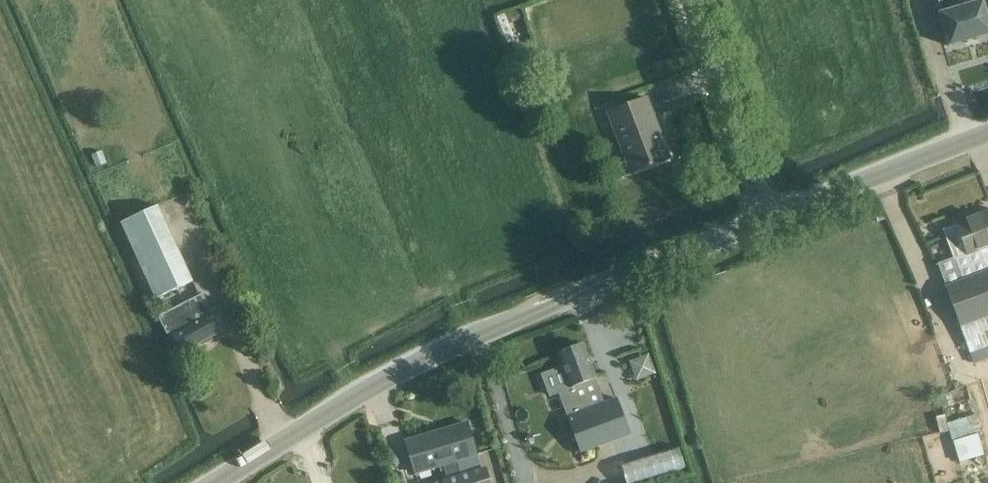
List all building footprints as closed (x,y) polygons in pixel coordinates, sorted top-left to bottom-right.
[(959,0),(941,0),(938,1),(942,13),(940,13),(949,46),(987,35),(987,19),(983,1),(961,7),(959,0)] [(494,16),(505,42),(525,34),(519,17),(512,19),(508,11),(494,16)] [(647,98),(608,112),(631,173),(670,159),(647,98)] [(159,204),(120,222),(155,299),(193,281),(159,204)] [(981,249),(987,246),(987,211),(956,223),(957,224),(942,229),(953,257),(937,264),(945,285),(944,285),(960,327),(970,354),(987,347),(987,267),(981,249)] [(211,309),(203,293),(158,317),(168,336),(172,334),(175,338),(180,349),(195,341),(196,343),(198,343),(199,344),(201,345),(203,345),(204,344),(206,344),(207,343),(209,342),(210,341),(211,340),(211,339),(212,337),(212,336),(212,334),(212,333),(225,326),(215,307),(211,309)] [(605,402),(596,377),(584,344),(557,353),(570,387),(558,391),(581,453),(631,434),(617,398),(605,402)] [(970,413),(944,422),(951,442),(978,432),(970,413)] [(466,457),(477,454),(467,422),(405,441),(415,473),(443,465),(446,479),(442,480),(443,482),(492,482),(487,467),(461,475),(456,460),(466,457)] [(675,449),(615,463),(619,482),(680,469),(675,449)]
